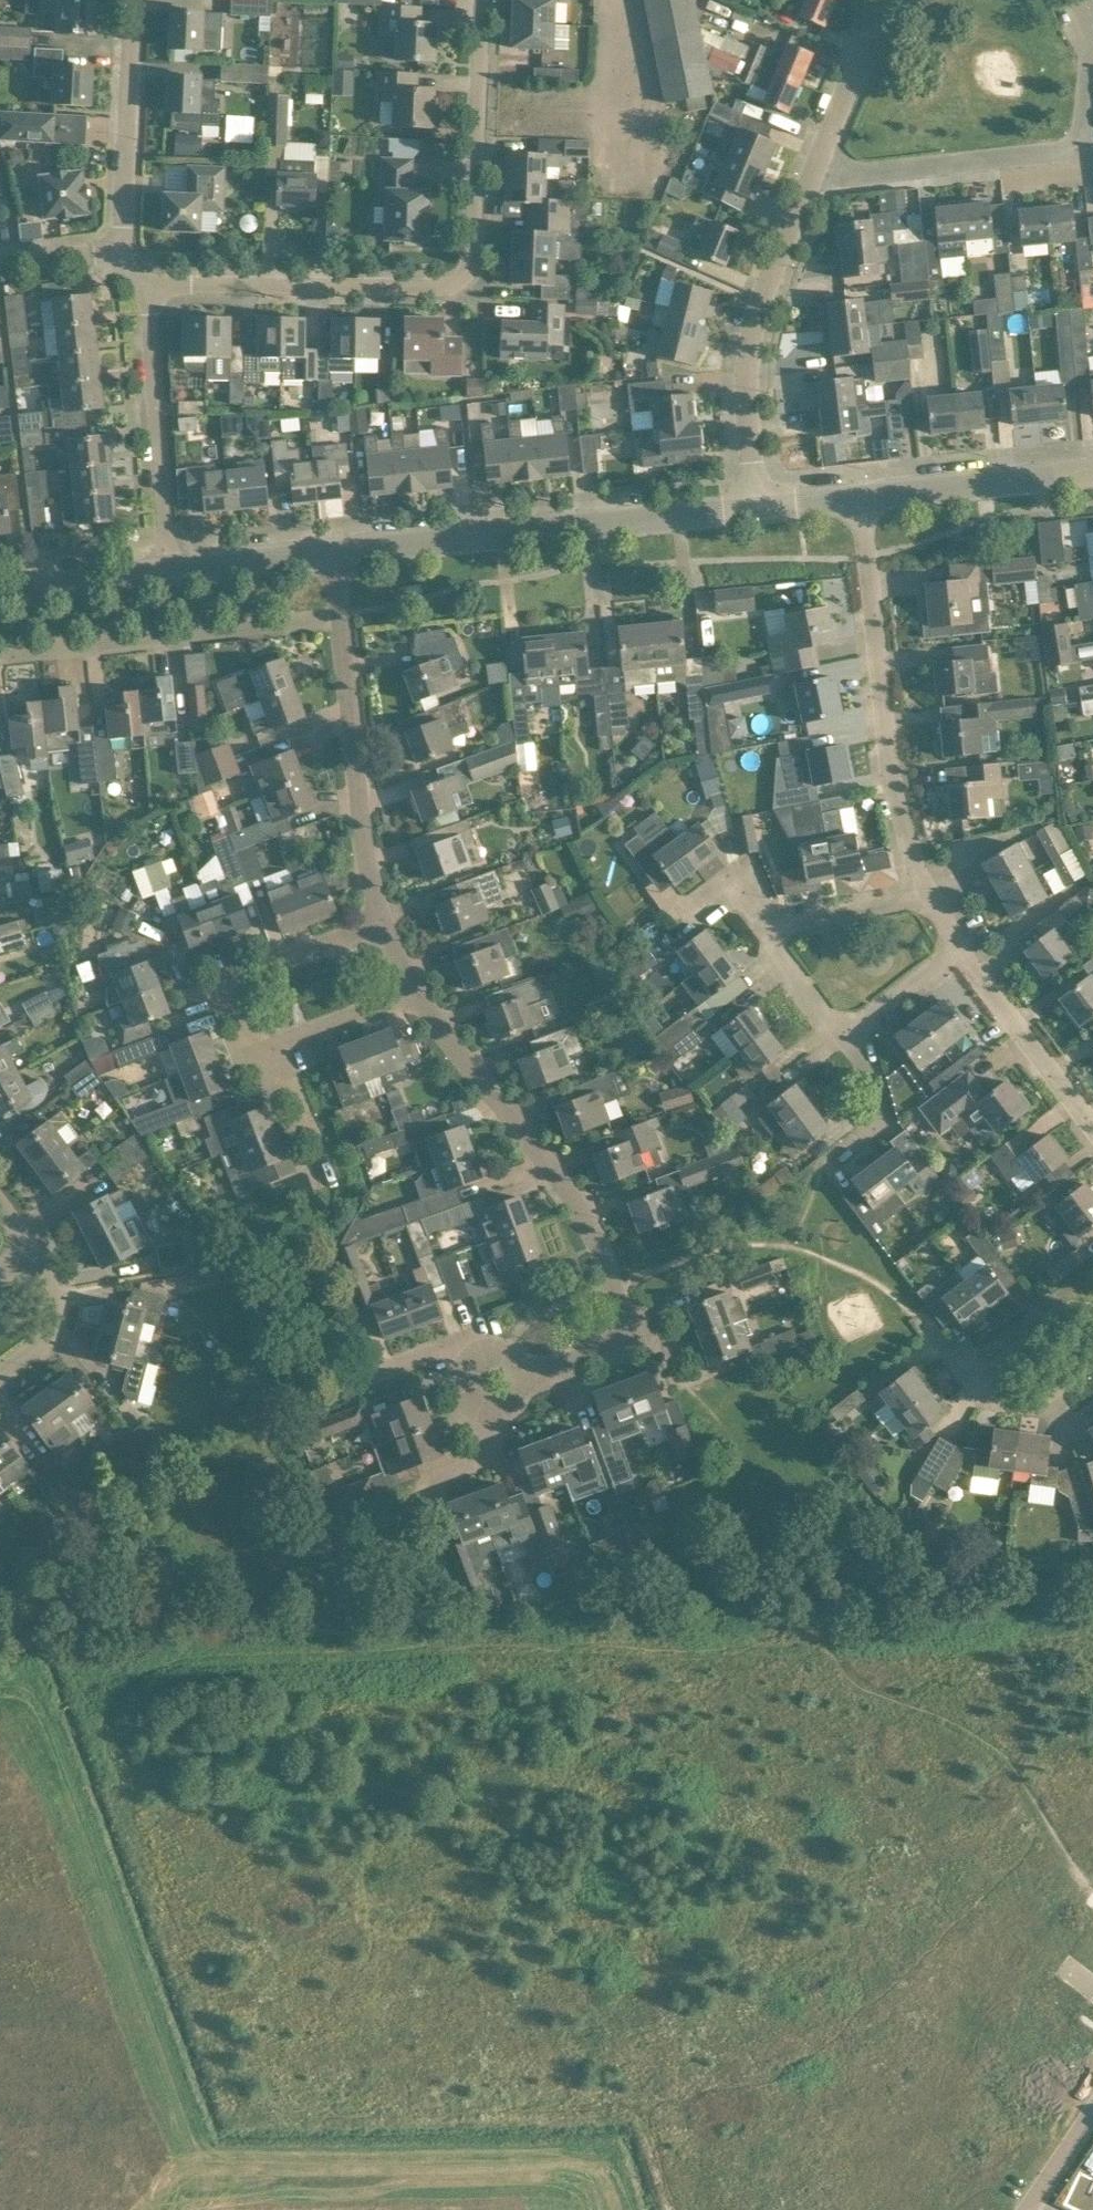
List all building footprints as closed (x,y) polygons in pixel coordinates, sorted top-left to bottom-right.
[(73,34),(95,35),(96,1),(65,0),(41,0),(40,15),(58,16),(57,34),(73,34)] [(229,14),(272,17),(272,0),(231,0),(229,14)] [(513,23),(554,25),(554,0),(514,0),(513,23)] [(666,103),(712,94),(708,72),(706,62),(706,61),(694,0),(646,0),(666,103)] [(800,17),(824,27),(835,0),(807,0),(800,17)] [(419,7),(397,6),(383,6),(382,38),(397,38),(397,61),(434,62),(435,24),(418,24),(419,7)] [(170,49),(192,50),(222,51),(222,29),(223,14),(203,13),(193,12),(172,11),(170,49)] [(554,25),(513,23),(512,48),(553,49),(554,25)] [(28,47),(30,47),(31,29),(0,27),(0,46),(7,46),(28,47)] [(753,42),(745,60),(760,67),(768,48),(753,42)] [(788,44),(776,74),(800,84),(812,54),(788,44)] [(28,47),(7,46),(7,58),(27,59),(28,47)] [(712,47),(706,61),(706,62),(722,70),(732,74),(734,71),(738,62),(739,59),(712,47)] [(36,48),(34,77),(53,78),(51,105),(69,106),(91,107),(93,67),(63,66),(63,50),(41,49),(36,48)] [(337,53),(337,70),(352,71),(353,54),(337,53)] [(760,67),(745,60),(738,78),(768,92),(763,104),(787,114),(800,84),(776,74),(760,67)] [(722,70),(706,62),(708,72),(719,77),(722,70)] [(222,81),(269,83),(269,66),(223,63),(222,81)] [(268,94),(266,145),(284,146),(288,146),(288,142),(289,96),(283,95),(283,82),(281,79),(282,66),(269,66),(269,83),(269,94),(268,94)] [(534,80),(578,82),(578,69),(534,67),(534,80)] [(352,71),(337,70),(336,82),(352,83),(352,71)] [(394,127),(410,127),(432,128),(433,91),(411,90),(412,73),(390,72),(379,71),(378,101),(380,101),(380,124),(394,125),(394,127)] [(169,76),(167,112),(173,112),(172,129),(201,133),(202,125),(219,126),(220,99),(216,99),(216,96),(217,80),(200,79),(200,77),(191,77),(169,76)] [(710,116),(736,128),(742,114),(716,102),(710,116)] [(55,144),(56,115),(0,112),(0,141),(55,144)] [(740,129),(728,157),(764,172),(775,143),(740,129)] [(191,135),(175,134),(174,155),(190,156),(191,135)] [(390,139),(389,152),(393,152),(393,160),(412,161),(423,147),(423,141),(390,139)] [(564,156),(590,157),(590,140),(565,139),(564,156)] [(22,162),(19,151),(10,154),(13,164),(22,162)] [(507,153),(506,179),(560,181),(561,155),(547,155),(507,153)] [(764,172),(728,157),(722,172),(712,167),(700,192),(740,211),(746,197),(752,200),(764,172)] [(393,160),(389,160),(381,160),(379,206),(387,206),(386,240),(406,240),(406,244),(421,244),(422,241),(426,241),(427,220),(429,220),(430,207),(427,207),(428,193),(410,192),(412,161),(393,160)] [(280,176),(279,204),(281,204),(281,208),(297,209),(297,205),(315,206),(315,184),(316,162),(284,161),(282,161),(281,176),(280,176)] [(329,181),(341,181),(341,162),(330,161),(329,181)] [(189,167),(188,196),(165,195),(164,231),(200,232),(201,210),(223,211),(225,169),(189,167)] [(41,182),(39,183),(40,196),(43,196),(45,219),(59,217),(60,220),(73,218),(73,216),(87,214),(85,200),(88,200),(86,186),(84,186),(82,172),(68,174),(68,172),(54,174),(54,176),(40,177),(41,182)] [(671,178),(665,191),(682,200),(688,187),(671,178)] [(528,203),(527,219),(572,220),(587,221),(588,203),(559,202),(560,181),(506,179),(506,202),(528,203)] [(880,193),(879,193),(881,213),(907,210),(905,190),(903,190),(880,193)] [(988,204),(975,206),(975,203),(973,201),(961,202),(967,256),(980,255),(994,253),(988,204)] [(924,241),(927,281),(929,294),(944,293),(940,259),(967,256),(961,202),(949,204),(947,206),(947,209),(934,210),(938,239),(924,241)] [(1048,242),(1075,239),(1082,299),(1092,298),(1092,267),(1091,245),(1090,245),(1089,237),(1075,238),(1072,207),(1045,210),(1048,242)] [(1021,245),(1048,242),(1045,210),(1017,212),(1021,245)] [(888,245),(910,243),(924,241),(921,214),(904,216),(905,228),(871,232),(870,221),(837,224),(840,251),(888,245)] [(250,231),(253,229),(255,225),(255,221),(253,217),(249,215),(245,215),(241,217),(239,221),(239,225),(242,229),(245,231),(250,231)] [(698,255),(704,257),(724,266),(738,233),(696,216),(691,229),(706,235),(698,255)] [(508,250),(508,258),(554,260),(579,261),(580,237),(571,237),(572,220),(527,219),(527,232),(513,231),(513,246),(508,250)] [(652,229),(645,245),(656,250),(663,234),(652,229)] [(663,234),(656,250),(680,261),(687,245),(663,234)] [(900,267),(902,284),(927,281),(924,241),(910,243),(912,266),(900,267)] [(889,259),(888,245),(840,251),(843,279),(876,275),(875,265),(885,264),(889,259)] [(554,260),(508,258),(508,265),(512,270),(511,284),(542,286),(541,299),(569,300),(570,276),(553,276),(554,260)] [(668,264),(662,276),(670,281),(676,268),(668,264)] [(974,315),(990,313),(1001,312),(1014,311),(1010,277),(1010,273),(993,275),(995,298),(973,300),(974,315)] [(1024,275),(1010,277),(1014,311),(1028,310),(1024,275)] [(90,296),(77,297),(75,281),(42,285),(43,301),(53,300),(57,329),(93,324),(90,296)] [(927,281),(902,284),(890,285),(892,304),(929,300),(929,294),(927,281)] [(669,308),(705,317),(711,319),(714,307),(708,305),(711,291),(675,282),(669,308)] [(577,284),(576,300),(597,301),(598,285),(577,284)] [(624,307),(638,311),(641,301),(627,296),(624,307)] [(830,328),(830,330),(864,326),(882,324),(879,301),(862,303),(861,298),(827,303),(829,316),(825,318),(826,327),(830,328)] [(597,301),(576,300),(576,315),(597,315),(597,314),(617,314),(618,301),(597,301)] [(511,320),(508,322),(503,322),(501,358),(523,359),(546,361),(547,343),(562,344),(564,307),(554,306),(532,305),(531,323),(513,323),(511,320)] [(8,307),(11,334),(23,332),(26,332),(23,306),(8,307)] [(669,308),(663,332),(705,342),(708,332),(702,330),(705,317),(669,308)] [(1073,353),(1076,382),(1090,381),(1092,414),(1092,357),(1088,357),(1084,308),(1070,310),(1072,339),(1073,353)] [(1001,312),(990,313),(994,361),(1007,360),(1001,312)] [(1044,313),(1031,315),(1033,330),(1046,328),(1044,313)] [(1049,325),(1060,333),(1069,321),(1058,313),(1049,325)] [(183,357),(207,358),(207,318),(183,317),(183,357)] [(230,374),(244,374),(244,346),(231,346),(231,318),(207,318),(207,358),(207,379),(230,379),(230,374)] [(244,346),(244,374),(243,382),(262,382),(264,373),(281,373),(281,359),(281,318),(257,318),(257,346),(244,346)] [(281,318),(281,373),(281,380),(318,380),(318,350),(305,349),(305,318),(281,318)] [(178,319),(168,319),(167,348),(178,348),(178,319)] [(318,345),(318,350),(318,380),(328,380),(328,371),(355,371),(355,359),(356,319),(332,319),(331,345),(318,345)] [(380,319),(356,319),(355,359),(379,359),(379,341),(380,319)] [(404,319),(404,342),(404,359),(431,360),(431,375),(461,375),(461,362),(462,339),(443,339),(443,320),(404,319)] [(905,322),(907,343),(908,359),(923,357),(919,320),(905,322)] [(57,329),(60,356),(96,352),(93,324),(57,329)] [(864,326),(830,330),(833,357),(868,353),(864,326)] [(11,334),(14,362),(27,360),(23,332),(11,334)] [(705,342),(663,332),(657,357),(693,366),(696,352),(703,353),(705,342)] [(1060,354),(1073,353),(1072,339),(1059,340),(1060,354)] [(873,346),(875,363),(908,359),(907,343),(873,346)] [(988,345),(972,347),(974,372),(991,370),(988,345)] [(60,356),(63,384),(100,379),(96,352),(60,356)] [(908,359),(875,363),(874,363),(875,380),(910,377),(908,359)] [(27,360),(14,362),(17,388),(30,387),(27,360)] [(994,361),(992,361),(995,392),(1008,391),(1010,390),(1007,360),(994,361)] [(648,362),(649,376),(657,376),(656,362),(648,362)] [(1036,388),(1035,388),(1039,422),(1066,419),(1061,370),(1035,372),(1036,388)] [(817,382),(821,409),(867,403),(867,402),(864,376),(851,378),(817,382)] [(100,379),(63,384),(49,385),(53,428),(87,425),(85,410),(103,408),(100,379)] [(468,394),(483,394),(483,379),(469,379),(468,394)] [(653,429),(658,428),(699,424),(699,423),(694,423),(694,417),(696,417),(694,400),(692,400),(691,394),(667,396),(665,380),(627,384),(630,413),(651,411),(653,429)] [(575,385),(577,407),(586,407),(584,384),(575,385)] [(575,385),(558,386),(561,411),(577,409),(577,407),(575,385)] [(373,389),(374,402),(387,401),(385,387),(373,389)] [(10,407),(7,388),(0,389),(0,408),(10,407)] [(1039,422),(1035,388),(1010,390),(1008,391),(1011,424),(1039,422)] [(981,394),(954,397),(957,430),(985,428),(981,394)] [(243,395),(231,395),(231,403),(243,403),(243,395)] [(245,409),(253,409),(253,397),(245,397),(245,409)] [(900,399),(900,400),(901,414),(914,412),(912,397),(900,399)] [(957,430),(954,397),(927,399),(930,433),(957,430)] [(867,403),(821,409),(824,436),(856,432),(856,436),(871,434),(869,417),(886,415),(889,439),(889,440),(899,439),(899,440),(905,439),(901,414),(900,399),(867,402),(867,403)] [(179,415),(201,415),(206,415),(206,401),(179,401),(179,415)] [(491,404),(492,414),(505,413),(504,402),(491,404)] [(460,405),(442,407),(444,419),(444,420),(462,419),(460,405)] [(365,407),(349,408),(351,433),(367,431),(365,407)] [(338,421),(349,420),(348,409),(337,411),(338,421)] [(552,417),(554,435),(538,437),(543,477),(570,475),(564,415),(552,417)] [(14,443),(11,416),(0,417),(0,444),(14,443)] [(196,416),(178,418),(180,431),(197,429),(196,416)] [(242,417),(222,419),(224,439),(237,437),(243,430),(242,417)] [(392,417),(393,429),(402,428),(401,417),(392,417)] [(543,479),(543,477),(538,437),(522,438),(520,420),(508,421),(510,440),(514,481),(515,482),(543,479)] [(487,483),(514,481),(510,440),(495,441),(493,423),(481,424),(487,483)] [(699,424),(658,428),(659,445),(641,447),(643,467),(682,463),(682,455),(702,453),(701,444),(703,444),(701,428),(699,428),(699,424)] [(66,452),(71,451),(73,469),(109,465),(106,436),(88,438),(87,425),(53,428),(55,444),(66,452)] [(437,448),(422,449),(426,490),(453,487),(451,465),(447,428),(435,429),(437,448)] [(426,491),(426,490),(422,449),(405,451),(403,433),(391,434),(393,452),(397,493),(398,494),(426,491)] [(579,436),(583,474),(598,472),(596,450),(601,450),(600,434),(579,436)] [(370,496),(397,493),(393,452),(378,454),(376,435),(364,437),(368,474),(370,496)] [(318,502),(313,463),(301,464),(299,448),(289,449),(288,439),(271,441),(273,463),(276,485),(291,484),(293,504),(318,502)] [(889,439),(885,440),(888,460),(901,458),(899,440),(899,439),(889,440),(889,439)] [(326,461),(313,463),(318,502),(342,499),(340,479),(350,478),(346,445),(325,447),(326,461)] [(835,454),(823,455),(824,465),(836,464),(835,454)] [(238,471),(226,472),(230,511),(268,507),(266,489),(264,467),(263,461),(238,464),(238,471)] [(73,469),(76,496),(112,492),(109,465),(73,469)] [(230,511),(226,472),(213,473),(213,466),(187,469),(190,498),(204,496),(205,514),(230,511)] [(28,487),(29,501),(40,500),(39,486),(42,486),(40,472),(26,473),(28,487)] [(0,475),(0,532),(10,531),(8,512),(21,511),(17,474),(0,475)] [(112,492),(76,496),(61,497),(65,526),(91,523),(104,522),(115,520),(112,492)] [(45,500),(40,500),(29,501),(32,527),(47,526),(45,500)] [(104,522),(91,523),(91,531),(104,529),(104,522)] [(1062,539),(1039,542),(1041,557),(1041,564),(1041,565),(1053,564),(1064,561),(1062,539)] [(928,609),(921,610),(924,638),(946,635),(952,635),(990,631),(985,581),(994,580),(994,584),(1036,580),(1036,576),(1034,558),(992,563),(977,564),(950,567),(952,582),(926,585),(928,609)] [(1049,575),(1036,576),(1036,580),(1037,589),(1038,589),(1050,588),(1049,575)] [(751,588),(714,591),(716,614),(753,610),(751,588)] [(1050,588),(1038,589),(1039,603),(1057,601),(1055,588),(1050,588)] [(1078,607),(1080,620),(1092,618),(1092,605),(1078,607)] [(769,638),(774,664),(761,666),(763,676),(776,673),(776,674),(818,666),(817,665),(809,666),(805,647),(832,642),(825,609),(785,617),(788,634),(769,638)] [(681,623),(650,626),(656,680),(687,677),(681,623)] [(1074,662),(1068,623),(1041,627),(1047,667),(1074,662)] [(656,680),(650,626),(619,630),(625,684),(656,680)] [(584,633),(554,636),(559,685),(576,683),(577,694),(590,693),(584,633)] [(559,685),(554,636),(523,639),(529,703),(543,702),(541,687),(559,685)] [(464,665),(461,658),(454,637),(421,648),(427,664),(404,673),(415,702),(436,694),(457,686),(450,670),(464,665)] [(234,652),(242,657),(249,650),(245,641),(236,642),(234,652)] [(960,662),(934,665),(937,695),(959,693),(972,692),(973,695),(976,695),(998,692),(996,671),(990,672),(987,646),(981,646),(959,649),(960,662)] [(203,651),(184,655),(190,680),(208,676),(203,651)] [(702,657),(704,685),(705,689),(716,687),(725,685),(721,655),(702,657)] [(228,712),(261,700),(293,689),(283,660),(218,683),(228,712)] [(157,690),(140,691),(144,736),(177,733),(173,698),(171,676),(156,677),(157,690)] [(729,684),(732,702),(769,694),(766,676),(729,684)] [(833,677),(811,681),(795,685),(795,686),(781,689),(784,701),(798,698),(803,723),(841,715),(833,677)] [(716,687),(705,689),(706,699),(708,718),(711,753),(711,754),(713,754),(731,751),(723,704),(732,702),(729,684),(725,685),(716,687)] [(1081,701),(1092,699),(1092,684),(1079,687),(1081,701)] [(706,699),(705,689),(704,685),(687,686),(690,720),(694,719),(698,755),(711,753),(708,718),(706,699)] [(60,700),(43,701),(48,752),(68,750),(67,744),(81,743),(75,686),(59,688),(60,700)] [(188,688),(190,710),(192,726),(207,720),(205,708),(203,686),(188,688)] [(1050,690),(1053,705),(1067,703),(1064,687),(1050,690)] [(293,689),(261,700),(267,716),(249,722),(254,735),(272,729),(304,718),(293,689)] [(144,736),(140,691),(124,693),(125,705),(107,707),(109,729),(110,740),(131,737),(132,749),(145,748),(144,736)] [(626,692),(609,694),(613,735),(626,733),(625,726),(630,726),(626,692)] [(613,735),(609,694),(595,696),(601,749),(611,748),(610,735),(613,735)] [(943,754),(943,757),(966,755),(999,751),(996,733),(995,721),(1037,715),(1035,698),(993,703),(984,704),(962,706),(963,720),(940,723),(942,738),(938,738),(935,741),(936,752),(939,755),(943,754)] [(1081,701),(1083,716),(1092,714),(1092,699),(1081,701)] [(458,700),(445,705),(424,713),(429,725),(406,733),(417,763),(454,749),(446,728),(465,721),(458,700)] [(49,758),(48,752),(43,701),(27,703),(28,715),(10,717),(13,750),(28,748),(29,760),(49,758)] [(516,741),(498,747),(466,759),(472,774),(496,765),(498,772),(518,765),(517,745),(531,744),(526,703),(512,704),(514,720),(516,741)] [(1053,708),(1055,722),(1068,720),(1066,706),(1053,708)] [(495,734),(498,747),(516,741),(514,720),(501,723),(495,734)] [(809,736),(787,741),(777,743),(787,791),(849,779),(842,746),(812,752),(809,736)] [(179,774),(197,772),(196,771),(195,756),(193,741),(176,743),(179,774)] [(227,743),(195,756),(196,771),(233,758),(227,743)] [(114,750),(96,752),(100,783),(117,781),(114,750)] [(251,767),(262,795),(303,779),(293,751),(251,767)] [(100,783),(96,752),(79,754),(82,785),(100,783)] [(25,794),(16,754),(0,756),(0,760),(1,769),(9,799),(25,794)] [(706,798),(711,797),(715,807),(727,804),(713,754),(711,754),(695,759),(706,798)] [(197,772),(199,795),(213,790),(211,784),(233,776),(239,774),(233,758),(196,771),(197,772)] [(1033,763),(1034,780),(1052,778),(1050,761),(1033,763)] [(1004,815),(1002,797),(999,765),(967,768),(969,784),(947,786),(951,821),(988,817),(1004,815)] [(536,771),(519,772),(521,786),(538,784),(536,771)] [(458,776),(433,785),(412,792),(422,821),(456,809),(450,793),(462,789),(458,776)] [(259,824),(234,832),(232,826),(235,824),(229,808),(221,811),(221,812),(227,829),(236,851),(253,845),(265,840),(277,837),(293,830),(288,816),(314,807),(312,803),(317,800),(310,782),(305,783),(303,779),(262,795),(271,819),(259,824)] [(199,820),(221,812),(221,811),(213,790),(199,795),(191,797),(199,820)] [(160,793),(151,793),(152,806),(161,805),(160,793)] [(822,814),(824,825),(827,840),(834,877),(849,874),(850,882),(863,879),(853,828),(844,829),(841,817),(849,816),(847,808),(853,807),(850,794),(819,801),(822,814)] [(596,806),(605,817),(623,806),(618,799),(606,805),(596,806)] [(1081,816),(1076,805),(1066,811),(1071,821),(1081,816)] [(732,818),(735,833),(740,855),(759,851),(752,814),(732,818)] [(559,836),(573,832),(569,817),(555,820),(559,836)] [(467,818),(455,823),(434,831),(439,843),(418,851),(429,880),(470,864),(464,848),(477,843),(467,818)] [(1057,820),(1044,828),(1035,833),(1066,887),(1074,882),(1059,856),(1073,848),(1057,820)] [(277,837),(283,851),(296,846),(320,837),(314,822),(293,830),(277,837)] [(700,824),(677,841),(696,868),(719,851),(700,824)] [(827,840),(824,825),(796,831),(803,867),(782,871),(786,894),(808,890),(821,888),(819,880),(834,877),(827,840)] [(1077,842),(1092,839),(1092,837),(1091,825),(1075,828),(1077,842)] [(696,868),(677,841),(666,827),(644,843),(638,835),(624,845),(648,877),(661,868),(673,885),(696,868)] [(223,866),(239,860),(236,851),(227,829),(211,836),(213,842),(223,866)] [(0,844),(0,857),(10,856),(21,855),(20,842),(9,843),(0,844)] [(1015,844),(1002,852),(982,863),(1013,917),(1046,898),(1015,844)] [(236,851),(239,860),(247,882),(265,875),(253,845),(236,851)] [(334,919),(333,915),(337,914),(316,858),(289,869),(294,883),(310,924),(319,920),(321,925),(334,919)] [(145,867),(154,892),(171,885),(162,861),(145,867)] [(85,888),(79,866),(70,868),(76,891),(85,888)] [(145,867),(133,872),(143,899),(155,894),(154,892),(145,867)] [(65,890),(63,869),(38,872),(40,892),(65,890)] [(494,871),(477,877),(456,885),(460,897),(436,906),(447,935),(468,928),(488,920),(484,907),(496,903),(491,887),(499,884),(494,871)] [(224,899),(208,905),(219,936),(249,925),(238,894),(231,877),(218,882),(224,899)] [(310,924),(294,883),(268,892),(283,934),(310,924)] [(559,907),(552,890),(549,883),(532,890),(542,914),(559,907)] [(1090,885),(1077,895),(1087,908),(1092,904),(1092,890),(1090,885)] [(560,887),(552,890),(559,907),(567,903),(560,887)] [(219,936),(208,905),(191,911),(185,894),(172,899),(178,916),(189,947),(219,936)] [(561,908),(567,922),(596,910),(590,896),(561,908)] [(121,908),(113,928),(127,933),(134,913),(121,908)] [(1058,909),(1051,915),(1034,928),(1042,938),(1023,952),(1030,961),(1026,963),(1037,979),(1041,976),(1043,978),(1061,965),(1073,956),(1061,939),(1073,930),(1058,909)] [(23,933),(20,921),(0,926),(0,940),(23,933)] [(54,924),(54,937),(66,937),(66,924),(54,924)] [(508,927),(493,933),(472,941),(472,942),(479,939),(483,950),(456,960),(467,990),(508,975),(503,960),(518,955),(508,927)] [(677,951),(695,974),(721,953),(703,931),(677,951)] [(0,940),(0,948),(2,953),(27,946),(23,933),(0,940)] [(108,1007),(123,1000),(119,990),(155,977),(150,962),(132,968),(125,948),(131,945),(131,944),(106,953),(109,962),(99,965),(107,989),(108,1007)] [(639,961),(647,972),(657,964),(649,953),(639,961)] [(708,998),(718,1011),(732,1001),(722,988),(738,976),(721,953),(695,974),(711,995),(708,998)] [(1068,1010),(1064,1013),(1072,1024),(1076,1021),(1080,1027),(1092,1016),(1092,976),(1091,978),(1090,977),(1077,986),(1060,1000),(1068,1010)] [(119,990),(123,1000),(129,1016),(116,1021),(124,1042),(151,1033),(147,1022),(169,1014),(155,977),(119,990)] [(542,1002),(534,978),(506,989),(511,1002),(486,1011),(490,1023),(487,1024),(493,1040),(496,1039),(497,1040),(532,1027),(544,1023),(537,1004),(542,1002)] [(298,1001),(306,1019),(333,1008),(325,990),(298,1001)] [(23,1005),(29,1016),(53,1003),(47,992),(23,1005)] [(613,992),(602,996),(607,1009),(618,1005),(613,992)] [(723,1028),(740,1050),(766,1031),(749,1008),(741,1014),(732,1001),(718,1011),(707,1020),(716,1033),(723,1028)] [(936,1055),(949,1045),(967,1032),(944,1001),(895,1038),(918,1069),(936,1055)] [(10,1020),(2,1004),(0,1003),(0,1025),(10,1020)] [(53,1003),(29,1016),(36,1027),(59,1015),(53,1003)] [(654,1038),(665,1052),(695,1029),(684,1015),(654,1038)] [(572,1026),(556,1032),(535,1040),(540,1053),(519,1060),(530,1089),(572,1074),(565,1058),(582,1051),(572,1026)] [(695,1029),(665,1052),(673,1062),(703,1040),(695,1029)] [(392,1030),(366,1039),(379,1075),(384,1087),(409,1077),(405,1065),(392,1030)] [(766,1031),(740,1050),(757,1073),(783,1053),(766,1031)] [(207,1032),(172,1045),(182,1073),(217,1060),(207,1032)] [(83,1041),(90,1060),(110,1053),(105,1040),(96,1036),(83,1041)] [(17,1073),(9,1058),(24,1050),(17,1037),(0,1047),(0,1082),(17,1073)] [(379,1075),(366,1039),(340,1049),(345,1061),(329,1067),(344,1108),(372,1098),(365,1080),(379,1075)] [(643,1039),(625,1046),(629,1058),(648,1051),(643,1039)] [(145,1040),(114,1052),(120,1067),(151,1055),(145,1040)] [(929,1083),(934,1091),(984,1054),(978,1046),(929,1083)] [(65,1076),(73,1087),(94,1071),(86,1060),(65,1076)] [(217,1060),(182,1073),(193,1101),(228,1088),(217,1060)] [(94,1071),(73,1087),(80,1097),(102,1081),(94,1071)] [(0,1082),(0,1117),(17,1108),(26,1108),(26,1111),(29,1110),(31,1110),(33,1109),(36,1108),(38,1107),(40,1105),(41,1104),(43,1102),(45,1100),(46,1098),(47,1096),(48,1094),(49,1092),(48,1091),(47,1092),(40,1080),(25,1088),(17,1073),(0,1082)] [(611,1075),(594,1081),(573,1087),(577,1100),(557,1108),(567,1137),(609,1121),(603,1105),(620,1098),(611,1075)] [(1006,1082),(986,1097),(978,1086),(973,1090),(963,1077),(921,1109),(940,1134),(963,1117),(976,1133),(974,1134),(982,1145),(1027,1110),(1025,1107),(1028,1104),(1020,1093),(1016,1095),(1006,1082)] [(688,1084),(668,1090),(659,1093),(665,1111),(694,1101),(688,1084)] [(711,1113),(719,1123),(739,1108),(755,1095),(747,1084),(731,1097),(711,1113)] [(785,1127),(785,1128),(811,1108),(794,1085),(768,1105),(755,1115),(772,1137),(785,1127)] [(466,1107),(462,1096),(451,1100),(455,1111),(466,1107)] [(393,1110),(400,1130),(423,1122),(418,1110),(408,1114),(405,1105),(393,1110)] [(233,1128),(240,1147),(276,1133),(266,1107),(243,1116),(239,1106),(213,1116),(220,1134),(233,1128)] [(739,1108),(719,1123),(729,1137),(740,1128),(738,1124),(747,1117),(739,1108)] [(811,1108),(785,1128),(802,1151),(829,1131),(811,1108)] [(18,1144),(36,1169),(66,1147),(57,1133),(70,1123),(61,1112),(18,1144)] [(200,1128),(195,1115),(177,1123),(181,1136),(200,1128)] [(614,1148),(594,1155),(604,1184),(625,1177),(646,1169),(639,1152),(659,1145),(649,1120),(614,1134),(619,1146),(614,1148)] [(463,1127),(413,1144),(422,1170),(472,1153),(463,1127)] [(361,1129),(351,1130),(342,1132),(345,1147),(354,1146),(353,1144),(363,1142),(361,1129)] [(117,1148),(125,1158),(146,1142),(139,1132),(117,1148)] [(395,1132),(363,1143),(368,1156),(399,1145),(395,1132)] [(276,1133),(240,1147),(226,1152),(232,1167),(233,1166),(238,1176),(243,1192),(260,1186),(292,1173),(291,1172),(285,1175),(279,1161),(286,1158),(276,1133)] [(1010,1181),(1012,1179),(1022,1192),(1035,1181),(1037,1183),(1066,1161),(1047,1136),(1030,1148),(1019,1135),(1021,1134),(1020,1133),(990,1156),(1010,1181)] [(706,1147),(710,1159),(714,1157),(738,1149),(737,1146),(731,1138),(706,1147)] [(146,1142),(125,1158),(107,1171),(116,1183),(134,1170),(133,1168),(154,1153),(146,1142)] [(66,1147),(36,1169),(55,1193),(98,1162),(90,1150),(76,1160),(66,1147)] [(920,1196),(919,1196),(941,1180),(921,1155),(909,1164),(897,1148),(874,1165),(906,1206),(906,1207),(920,1196)] [(714,1157),(710,1159),(679,1171),(685,1187),(687,1186),(726,1172),(745,1164),(738,1149),(714,1157)] [(406,1225),(422,1219),(462,1205),(459,1206),(453,1189),(481,1179),(472,1153),(422,1170),(431,1195),(363,1219),(357,1215),(338,1251),(353,1245),(406,1225)] [(947,1164),(937,1171),(946,1182),(955,1175),(947,1164)] [(874,1165),(852,1182),(859,1191),(846,1201),(865,1226),(878,1216),(883,1223),(906,1206),(874,1165)] [(785,1167),(775,1174),(757,1188),(765,1198),(783,1185),(793,1178),(785,1167)] [(640,1232),(677,1218),(696,1211),(687,1186),(685,1187),(679,1171),(656,1179),(661,1191),(630,1203),(640,1232)] [(953,1194),(965,1207),(978,1196),(966,1182),(953,1194)] [(1056,1205),(1072,1226),(1062,1233),(1071,1246),(1073,1244),(1077,1249),(1085,1243),(1080,1237),(1092,1227),(1092,1197),(1084,1184),(1067,1197),(1056,1205)] [(74,1213),(89,1241),(122,1223),(114,1208),(129,1201),(122,1188),(74,1213)] [(475,1228),(484,1225),(489,1239),(529,1223),(519,1197),(466,1217),(469,1222),(469,1224),(475,1228)] [(462,1205),(422,1219),(428,1237),(469,1222),(466,1217),(462,1205)] [(423,1267),(436,1262),(435,1261),(437,1260),(428,1237),(422,1219),(406,1225),(418,1258),(421,1267),(423,1267)] [(122,1223),(89,1241),(103,1268),(151,1243),(144,1231),(130,1238),(122,1223)] [(529,1223),(489,1239),(497,1261),(481,1267),(489,1289),(519,1277),(515,1265),(541,1255),(529,1223)] [(997,1223),(982,1234),(987,1240),(987,1241),(1002,1230),(997,1223)] [(913,1231),(912,1238),(915,1244),(927,1236),(920,1226),(913,1231)] [(181,1233),(187,1264),(216,1259),(210,1228),(181,1233)] [(982,1234),(981,1233),(977,1228),(967,1236),(989,1266),(1000,1258),(987,1241),(987,1240),(982,1234)] [(1017,1244),(1013,1230),(998,1235),(1002,1249),(1017,1244)] [(155,1247),(161,1271),(186,1265),(180,1241),(155,1247)] [(365,1279),(353,1245),(338,1251),(350,1284),(365,1279)] [(1074,1252),(1047,1272),(1055,1284),(1082,1263),(1074,1252)] [(435,1261),(436,1262),(451,1303),(469,1296),(454,1254),(437,1260),(435,1261)] [(782,1257),(769,1263),(773,1274),(786,1269),(782,1257)] [(769,1263),(738,1274),(745,1291),(776,1280),(773,1274),(769,1263)] [(987,1265),(964,1283),(984,1310),(1007,1292),(994,1275),(987,1266),(987,1265)] [(217,1271),(191,1275),(193,1288),(220,1284),(217,1271)] [(928,1281),(916,1290),(942,1325),(954,1316),(962,1327),(972,1319),(975,1322),(986,1314),(984,1310),(964,1283),(956,1272),(934,1289),(928,1281)] [(414,1329),(401,1295),(385,1301),(378,1283),(366,1288),(373,1306),(385,1339),(414,1329)] [(443,1318),(430,1284),(401,1295),(414,1329),(443,1318)] [(110,1300),(102,1330),(138,1339),(142,1323),(158,1327),(166,1296),(134,1288),(129,1305),(110,1300)] [(688,1308),(699,1336),(748,1318),(740,1297),(732,1300),(730,1293),(688,1308)] [(748,1318),(699,1336),(710,1365),(751,1349),(746,1337),(753,1334),(748,1318)] [(813,1341),(809,1331),(796,1335),(794,1329),(763,1341),(769,1357),(813,1341)] [(138,1339),(102,1330),(93,1360),(128,1369),(122,1391),(128,1399),(138,1402),(149,1360),(133,1355),(138,1339)] [(887,1403),(897,1416),(927,1392),(918,1380),(924,1375),(915,1365),(873,1397),(881,1408),(887,1403)] [(72,1373),(47,1391),(69,1421),(83,1412),(92,1425),(104,1417),(72,1373)] [(671,1425),(659,1393),(652,1373),(623,1383),(636,1419),(652,1413),(658,1430),(671,1425)] [(594,1394),(601,1415),(610,1439),(623,1434),(624,1438),(640,1432),(636,1419),(623,1383),(594,1394)] [(858,1389),(823,1416),(827,1422),(835,1416),(838,1420),(865,1398),(858,1389)] [(52,1451),(41,1459),(78,1506),(88,1499),(54,1453),(65,1445),(79,1435),(69,1421),(47,1391),(22,1409),(52,1451)] [(927,1392),(897,1416),(885,1425),(894,1437),(901,1432),(915,1451),(935,1436),(928,1427),(950,1410),(942,1399),(936,1404),(927,1392)] [(386,1423),(392,1440),(431,1426),(420,1397),(374,1414),(370,1401),(316,1421),(322,1438),(351,1427),(371,1419),(374,1427),(386,1423)] [(7,1487),(21,1477),(29,1471),(48,1496),(51,1493),(67,1515),(78,1506),(41,1459),(31,1467),(0,1425),(0,1426),(0,1477),(7,1487)] [(666,1432),(677,1462),(697,1455),(685,1425),(666,1432)] [(431,1426),(392,1440),(398,1458),(387,1462),(391,1474),(442,1455),(431,1426)] [(578,1428),(549,1439),(562,1473),(578,1468),(582,1479),(595,1474),(578,1428)] [(999,1469),(1013,1471),(1018,1433),(994,1430),(992,1452),(977,1450),(974,1472),(974,1475),(997,1479),(999,1469)] [(1018,1433),(1013,1471),(1032,1473),(1030,1485),(1055,1488),(1058,1468),(1046,1466),(1049,1438),(1018,1433)] [(940,1436),(912,1484),(914,1486),(909,1494),(921,1501),(932,1483),(955,1445),(940,1436)] [(566,1485),(562,1473),(549,1439),(520,1450),(537,1495),(566,1485)] [(962,1446),(955,1445),(932,1483),(945,1491),(962,1464),(962,1446)] [(603,1456),(612,1482),(617,1494),(636,1487),(633,1478),(622,1448),(617,1450),(603,1456)] [(849,1461),(871,1488),(885,1477),(862,1450),(849,1461)] [(1092,1516),(1092,1461),(1078,1466),(1086,1492),(1092,1516)] [(341,1488),(347,1504),(376,1494),(370,1477),(341,1488)] [(662,1495),(656,1480),(649,1482),(643,1495),(646,1502),(662,1495)] [(474,1490),(491,1534),(497,1550),(522,1540),(526,1548),(535,1575),(541,1572),(547,1586),(554,1583),(549,1569),(551,1568),(541,1541),(530,1512),(522,1493),(508,1498),(503,1484),(496,1487),(495,1482),(474,1490)] [(617,1494),(612,1482),(592,1489),(603,1518),(623,1511),(617,1494)] [(448,1547),(458,1574),(473,1568),(470,1560),(480,1556),(474,1540),(491,1534),(474,1490),(453,1498),(455,1503),(449,1505),(462,1541),(448,1547)] [(1092,1540),(1092,1516),(1086,1492),(1069,1497),(1079,1530),(1077,1540),(1092,1540)] [(549,1505),(530,1512),(541,1541),(560,1534),(549,1505)] [(590,1547),(592,1553),(597,1565),(638,1550),(628,1524),(609,1540),(590,1547)] [(933,1526),(918,1537),(926,1548),(941,1537),(933,1526)] [(1080,1547),(1081,1573),(1089,1572),(1088,1547),(1080,1547)] [(474,1568),(473,1568),(458,1574),(468,1601),(473,1612),(499,1604),(493,1588),(483,1591),(474,1568)] [(554,1583),(547,1586),(540,1596),(545,1607),(564,1601),(557,1582),(554,1583)] [(1057,2204),(1068,2209),(1075,2209),(1092,2187),(1079,2176),(1057,2204)]
